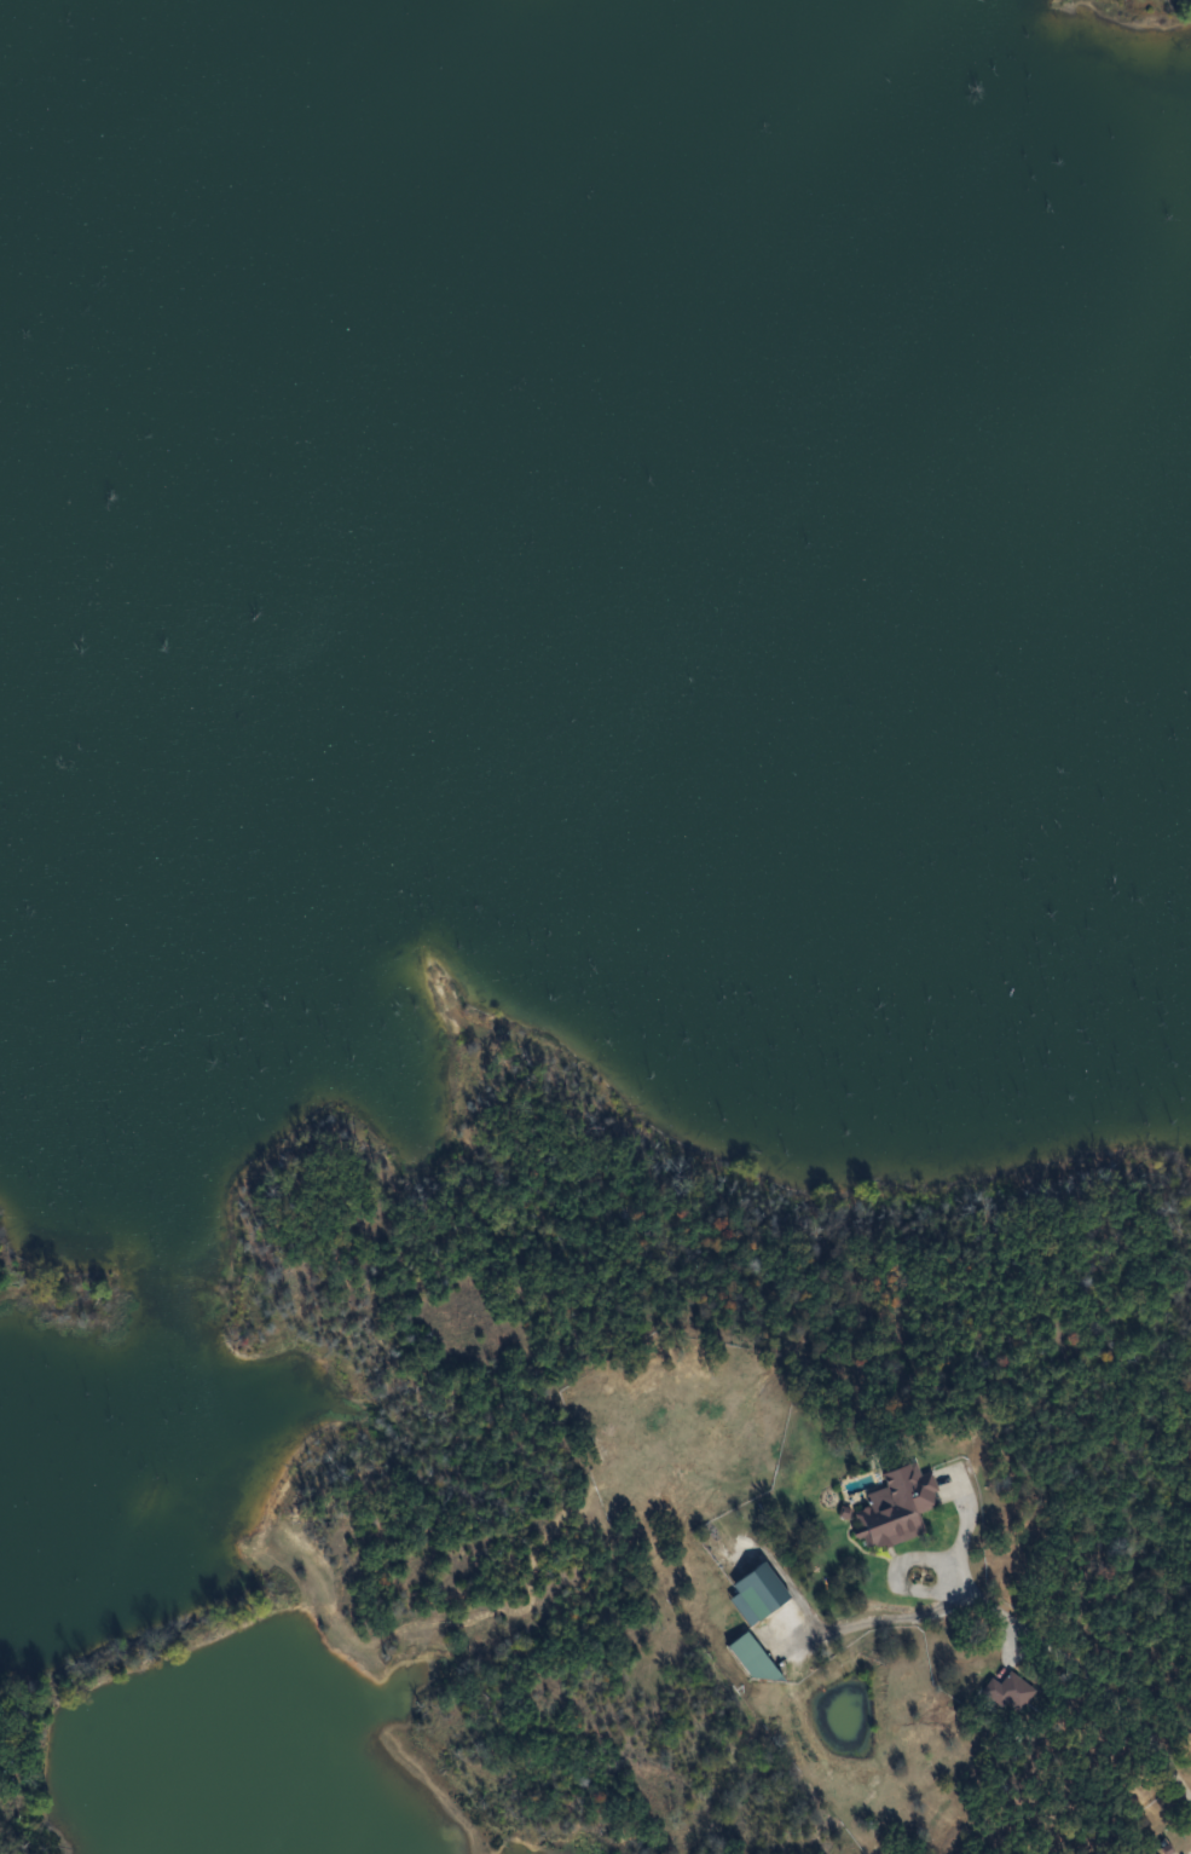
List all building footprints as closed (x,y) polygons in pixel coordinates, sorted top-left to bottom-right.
[(924,1534),(918,1512),(939,1507),(928,1470),(910,1475),(907,1464),(879,1472),(883,1488),(864,1494),(868,1508),(849,1513),(856,1538),(862,1537),(866,1550),(924,1534)] [(757,1622),(780,1606),(758,1575),(735,1591),(757,1622)] [(773,1671),(744,1632),(725,1646),(754,1685),(773,1671)] [(989,1679),(980,1696),(1020,1716),(1034,1688),(1006,1673),(1000,1684),(989,1679)]
